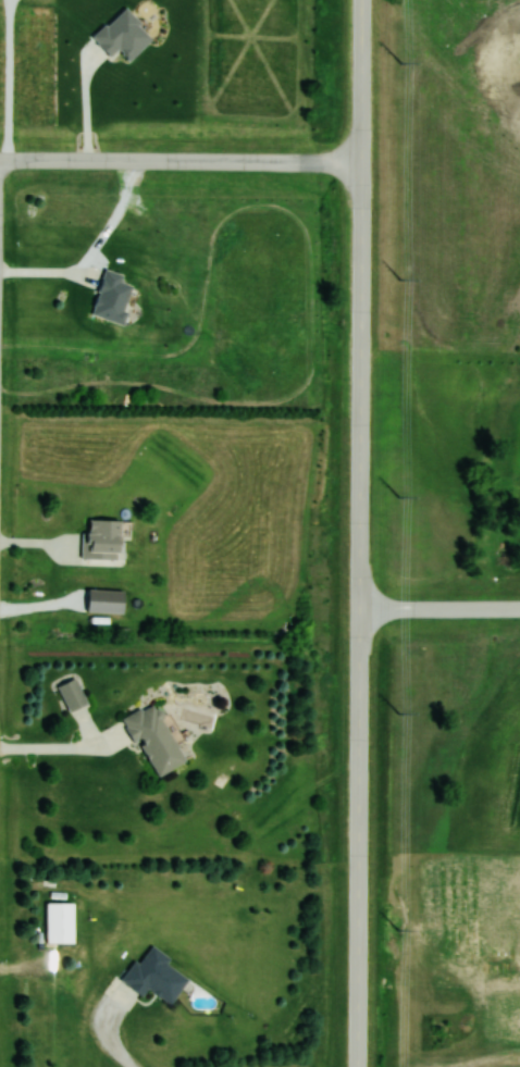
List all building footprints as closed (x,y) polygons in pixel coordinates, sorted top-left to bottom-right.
[(123,274),(104,268),(90,314),(121,323),(132,286),(120,282),(123,274)] [(81,532),(81,556),(118,556),(118,519),(88,519),(88,532),(81,532)] [(69,712),(87,704),(75,678),(57,687),(69,712)] [(152,778),(182,765),(155,704),(125,717),(152,778)] [(73,903),(46,903),(46,945),(73,945),(73,903)] [(122,981),(142,996),(147,988),(169,1004),(188,979),(167,964),(171,959),(149,943),(122,981)]
